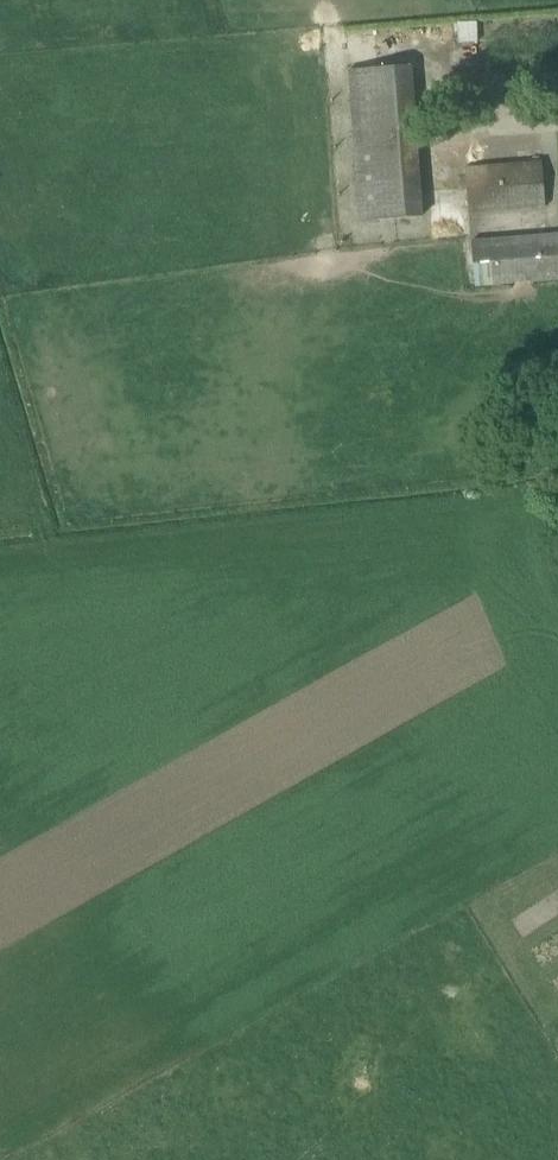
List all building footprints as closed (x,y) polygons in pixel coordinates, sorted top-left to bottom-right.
[(476,22),(458,22),(458,42),(476,42),(476,22)] [(361,221),(423,217),(412,65),(350,69),(361,221)] [(466,169),(470,212),(546,206),(542,161),(494,165),(466,169)] [(557,279),(557,233),(473,240),(476,286),(557,279)]
